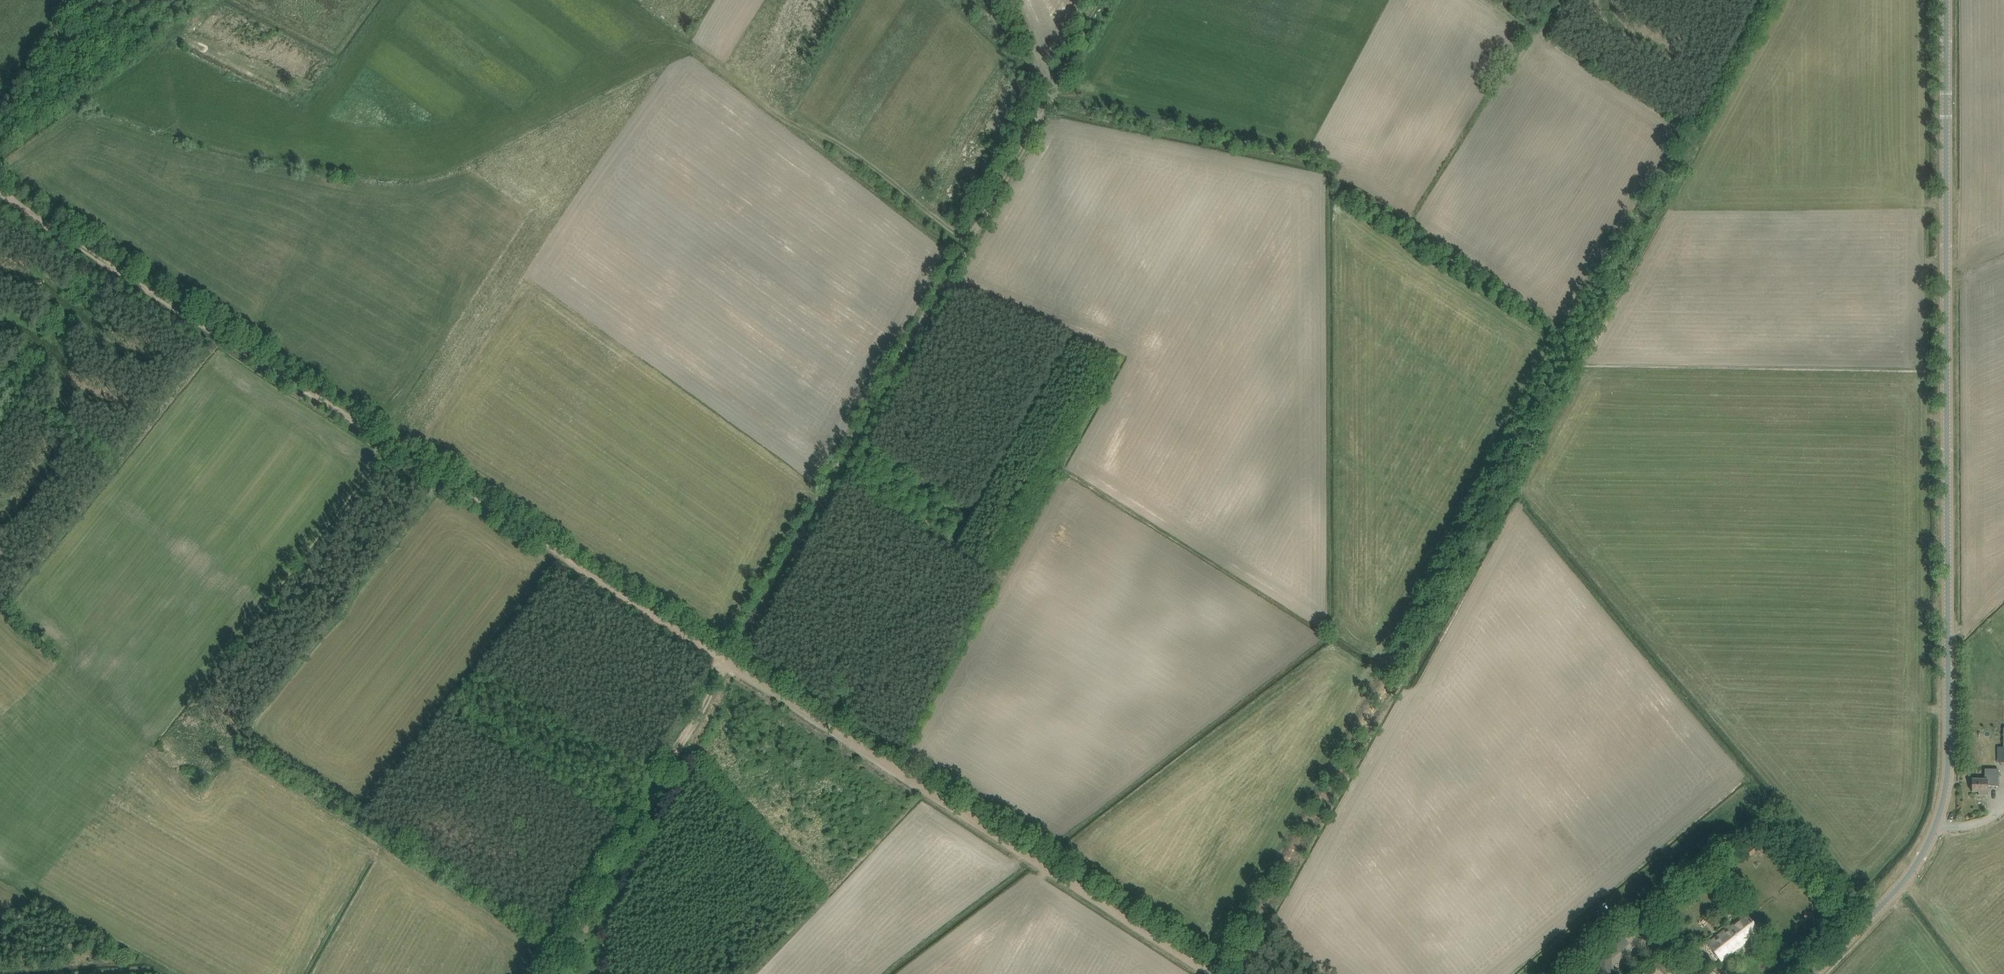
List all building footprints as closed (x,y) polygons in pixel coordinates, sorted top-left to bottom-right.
[(1978,795),(1981,795),(1987,795),(1988,786),(1998,786),(1998,769),(1985,769),(1984,779),(1972,779),(1972,792),(1978,792),(1978,795)] [(1757,842),(1746,850),(1751,856),(1755,852),(1756,852),(1758,855),(1764,851),(1757,842)] [(1758,930),(1752,923),(1746,916),(1731,928),(1730,927),(1708,944),(1721,960),(1758,930)] [(1597,973),(1610,973),(1612,959),(1629,944),(1620,933),(1598,956),(1597,973)]
